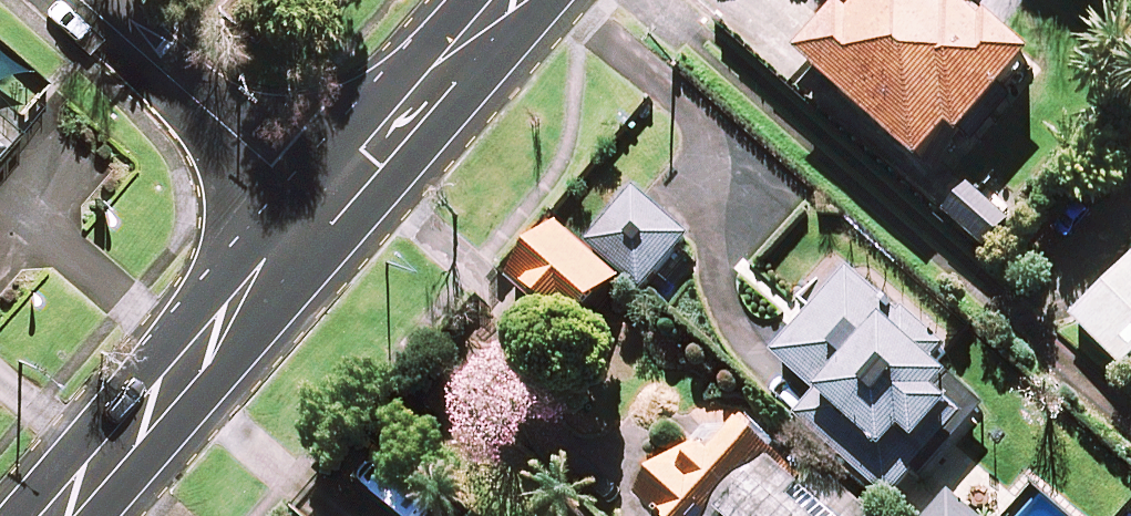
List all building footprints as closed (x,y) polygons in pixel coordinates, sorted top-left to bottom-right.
[(953,0),(872,0),(812,68),(931,174),(962,140),(971,148),(1037,75),(953,0)] [(693,243),(640,196),(593,249),(645,296),(693,243)] [(907,317),(861,273),(779,358),(831,408),(811,428),(895,509),(987,414),(937,366),(954,348),(914,309),(907,317)] [(1078,321),(1124,371),(1130,365),(1130,273),(1078,321)] [(655,515),(851,515),(748,422),(714,460),(701,449),(647,509),(655,515)] [(952,495),(934,515),(975,515),(952,495)]
